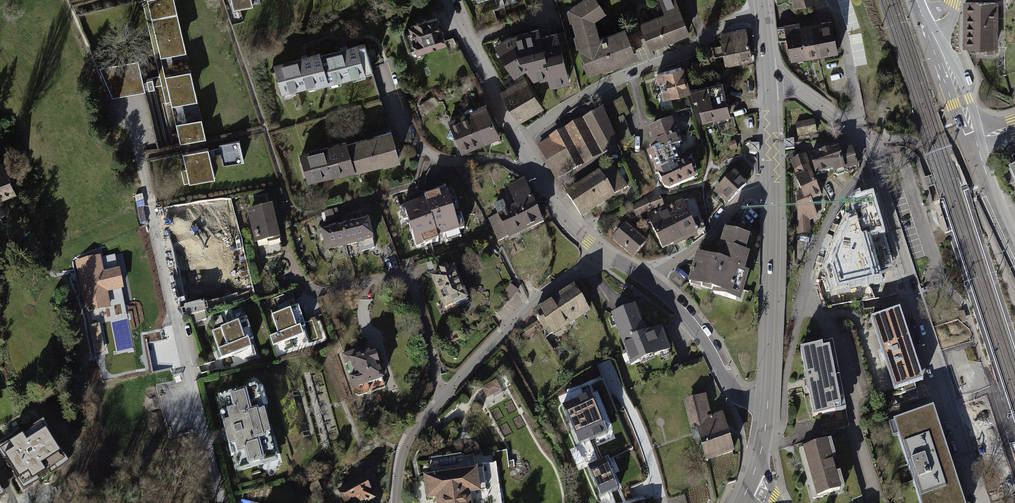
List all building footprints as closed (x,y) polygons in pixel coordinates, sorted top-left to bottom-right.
[(159,55),(183,49),(173,0),(147,0),(159,55)] [(233,9),(254,5),(253,0),(232,0),(233,9)] [(564,8),(586,71),(636,54),(626,26),(600,33),(596,18),(605,10),(597,0),(578,0),(564,8)] [(642,21),(653,49),(691,34),(677,0),(656,0),(661,14),(642,21)] [(998,1),(964,1),(964,49),(998,49),(998,1)] [(433,14),(403,24),(412,53),(442,43),(433,14)] [(833,19),(787,26),(792,61),(838,54),(833,19)] [(555,25),(507,36),(513,61),(523,59),(528,79),(566,71),(555,25)] [(750,34),(724,37),(727,66),(753,63),(750,34)] [(361,40),(273,63),(281,95),(370,72),(361,40)] [(174,55),(166,55),(167,66),(175,65),(174,55)] [(178,67),(188,65),(186,57),(177,59),(178,67)] [(113,96),(145,88),(137,58),(106,66),(113,96)] [(680,66),(655,74),(662,100),(688,92),(680,66)] [(189,69),(165,74),(172,104),(196,98),(189,69)] [(525,76),(504,88),(521,120),(543,109),(525,76)] [(724,84),(695,90),(701,121),(730,115),(724,84)] [(484,105),(450,119),(463,150),(497,136),(484,105)] [(608,107),(538,144),(556,177),(626,140),(608,107)] [(201,115),(175,121),(180,141),(206,135),(201,115)] [(815,120),(798,123),(800,137),(817,134),(815,120)] [(669,122),(643,132),(666,190),(698,177),(690,156),(676,162),(671,150),(679,147),(669,122)] [(389,127),(298,153),(307,183),(398,158),(389,127)] [(224,168),(245,164),(240,138),(209,144),(212,158),(222,156),(224,168)] [(840,146),(792,159),(797,175),(799,233),(810,233),(810,220),(820,218),(814,200),(821,197),(814,176),(858,166),(854,149),(843,151),(840,146)] [(208,147),(183,152),(189,181),(214,176),(208,147)] [(611,167),(568,194),(582,215),(625,188),(611,167)] [(10,193),(0,171),(0,198),(10,193)] [(733,173),(713,192),(725,205),(745,185),(733,173)] [(514,196),(494,203),(506,236),(542,223),(525,179),(510,185),(514,196)] [(450,190),(401,206),(409,232),(458,217),(450,190)] [(873,198),(850,204),(867,272),(891,266),(873,198)] [(648,216),(661,247),(698,232),(685,201),(648,216)] [(272,204),(247,208),(253,241),(278,237),(272,204)] [(361,219),(319,229),(324,250),(366,239),(361,219)] [(212,223),(205,225),(208,238),(214,236),(212,223)] [(624,224),(612,236),(633,257),(645,244),(624,224)] [(749,236),(725,229),(715,261),(699,256),(690,286),(740,301),(754,254),(745,252),(749,236)] [(228,252),(201,255),(204,282),(231,279),(228,252)] [(100,256),(75,261),(86,313),(111,308),(108,293),(124,290),(119,268),(103,272),(100,256)] [(851,261),(827,267),(832,288),(856,282),(851,261)] [(453,266),(430,274),(444,310),(467,302),(453,266)] [(574,287),(536,311),(552,336),(590,312),(574,287)] [(203,301),(185,305),(186,315),(190,315),(204,312),(205,312),(203,301)] [(637,305),(612,315),(631,365),(672,350),(662,326),(647,332),(637,305)] [(899,309),(871,318),(893,389),(921,380),(899,309)] [(297,311),(271,318),(275,335),(268,337),(271,347),(304,338),(297,311)] [(204,312),(190,315),(192,324),(206,319),(204,312)] [(243,322),(211,332),(220,361),(252,352),(243,322)] [(830,343),(799,349),(812,417),(843,411),(830,343)] [(372,349),(344,356),(352,388),(380,381),(372,349)] [(259,383),(217,393),(236,471),(278,461),(259,383)] [(590,396),(562,408),(578,446),(607,434),(590,396)] [(706,396),(688,401),(690,410),(705,461),(736,452),(725,411),(711,415),(706,396)] [(894,421),(920,502),(963,502),(933,409),(894,421)] [(22,488),(64,462),(41,425),(0,450),(0,452),(22,488)] [(828,441),(799,448),(813,499),(842,492),(828,441)] [(625,455),(592,465),(600,492),(632,483),(625,455)] [(427,502),(436,501),(437,502),(473,502),(472,496),(483,495),(479,467),(423,475),(427,502)] [(340,489),(346,502),(361,502),(373,498),(365,478),(340,489)]
